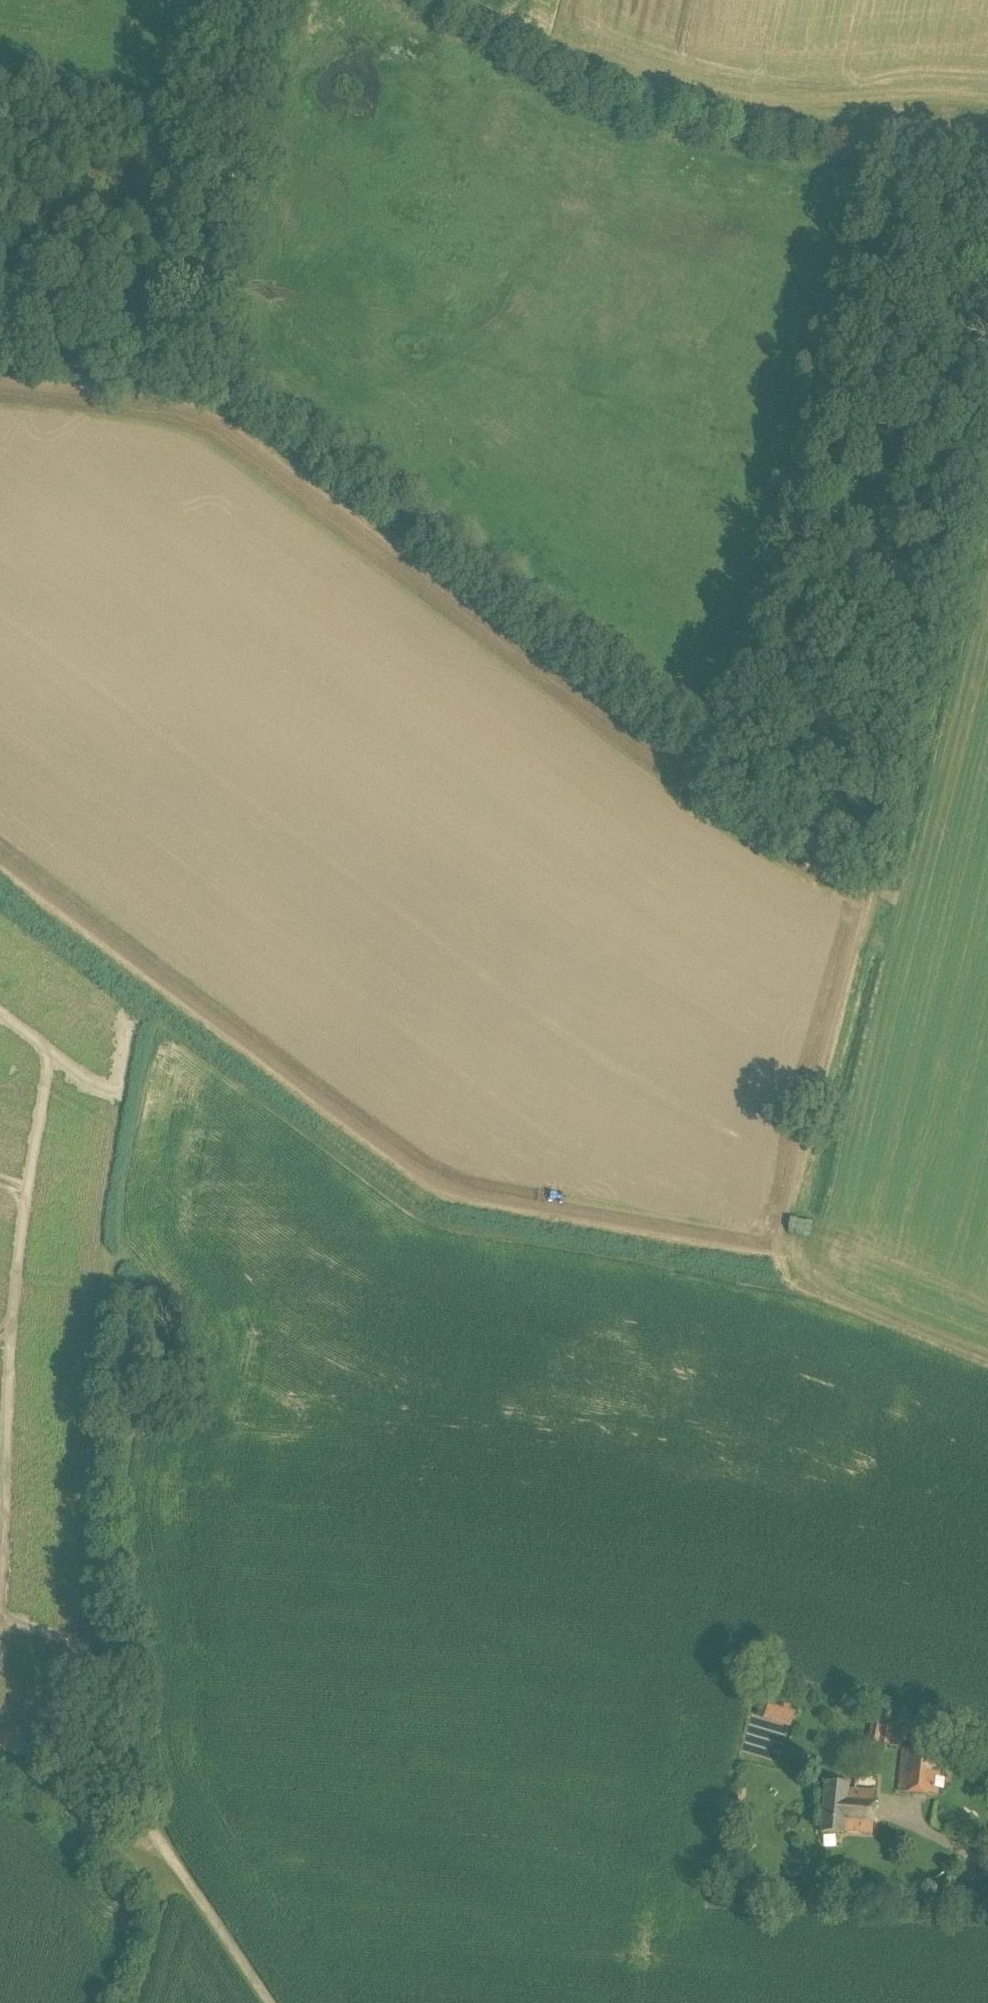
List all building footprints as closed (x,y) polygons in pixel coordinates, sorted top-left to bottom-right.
[(789,1726),(793,1713),(769,1705),(765,1719),(789,1726)] [(899,1748),(902,1725),(872,1720),(868,1743),(899,1748)] [(937,1796),(941,1753),(902,1749),(898,1792),(937,1796)] [(872,1833),(875,1792),(847,1790),(847,1785),(825,1783),(821,1834),(843,1835),(843,1831),(872,1833)]
